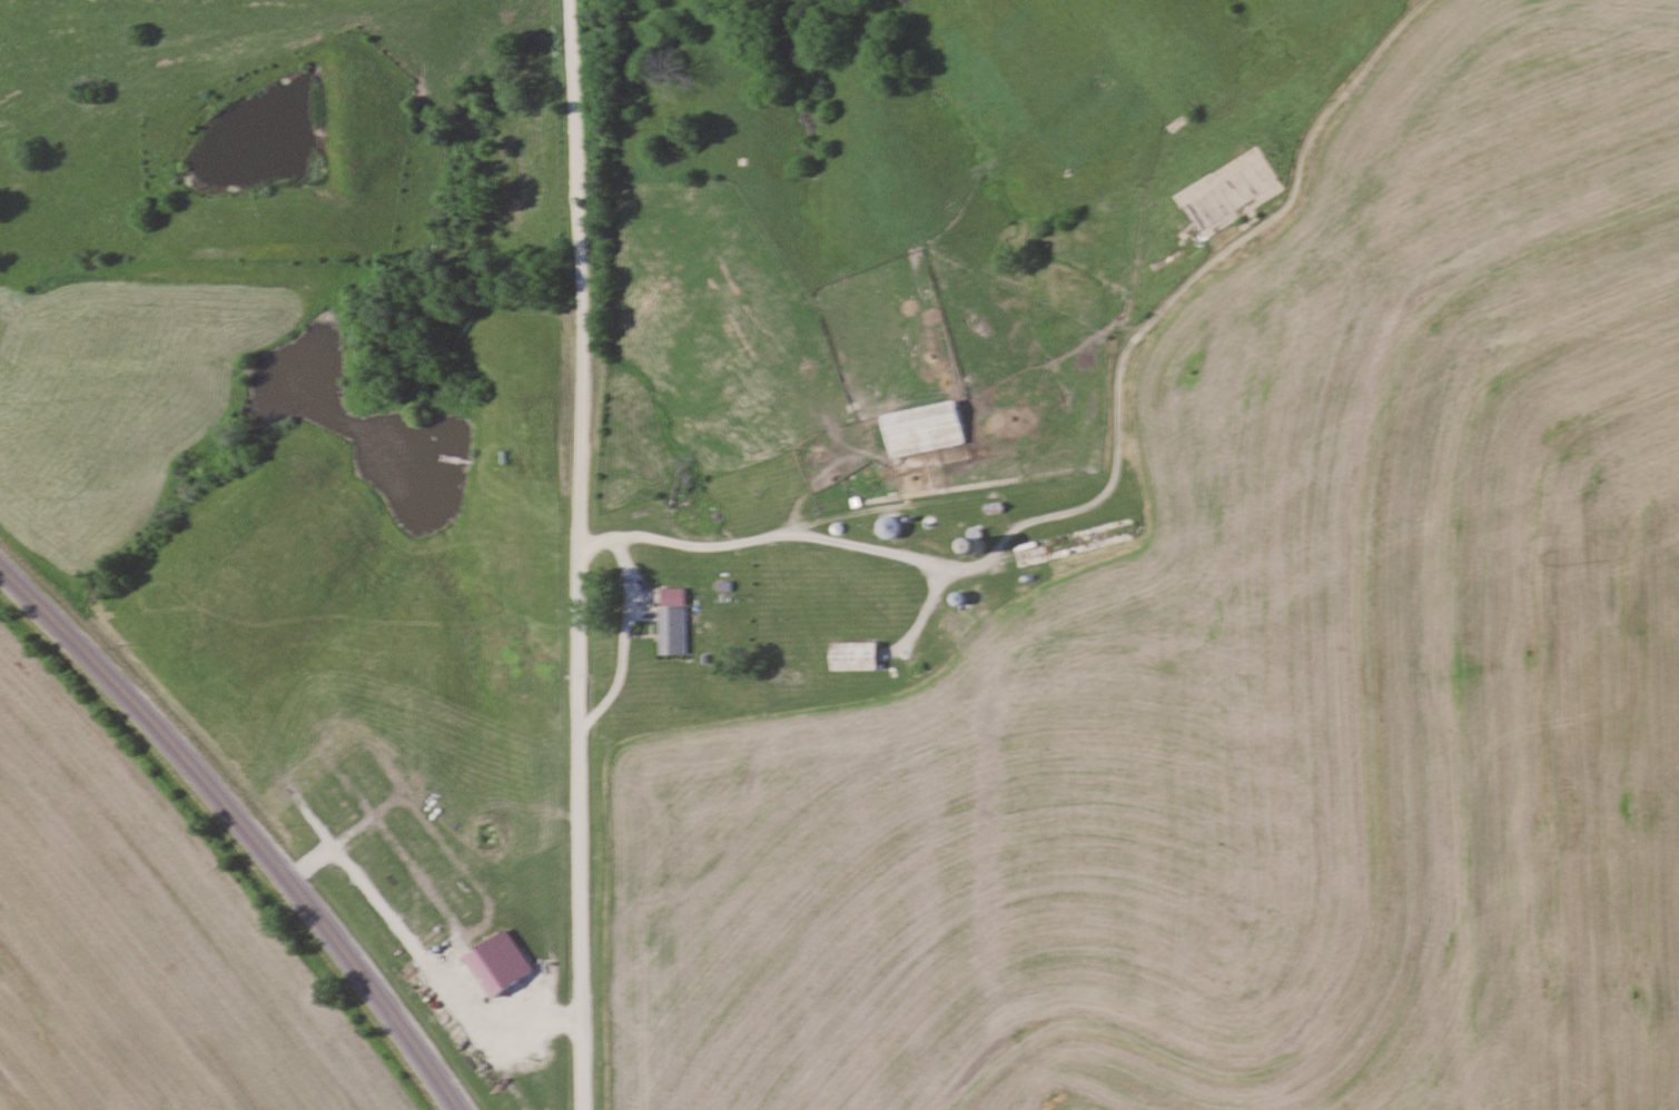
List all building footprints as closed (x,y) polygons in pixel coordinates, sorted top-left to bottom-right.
[(889,458),(963,444),(955,400),(880,414),(889,458)] [(876,531),(892,541),(902,524),(886,514),(876,531)] [(969,554),(982,551),(978,529),(965,532),(969,554)] [(658,656),(684,656),(684,588),(658,588),(658,656)] [(876,643),(829,643),(829,671),(876,671),(876,643)] [(533,971),(506,929),(462,957),(488,999),(533,971)]
